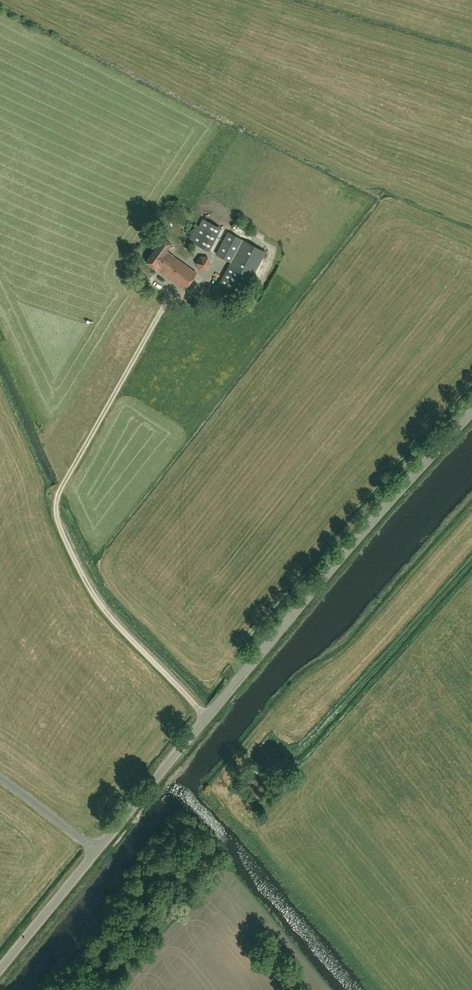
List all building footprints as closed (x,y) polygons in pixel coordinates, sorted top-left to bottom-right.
[(209,251),(217,236),(221,228),(203,218),(199,226),(197,225),(189,240),(209,251)] [(231,262),(243,240),(228,232),(216,254),(231,262)] [(163,238),(146,262),(156,270),(156,269),(184,289),(196,273),(173,256),(174,256),(166,250),(171,243),(163,238)] [(242,296),(266,252),(243,240),(231,262),(219,284),(242,296)] [(207,271),(212,264),(208,256),(200,256),(195,263),(198,270),(207,271)]
